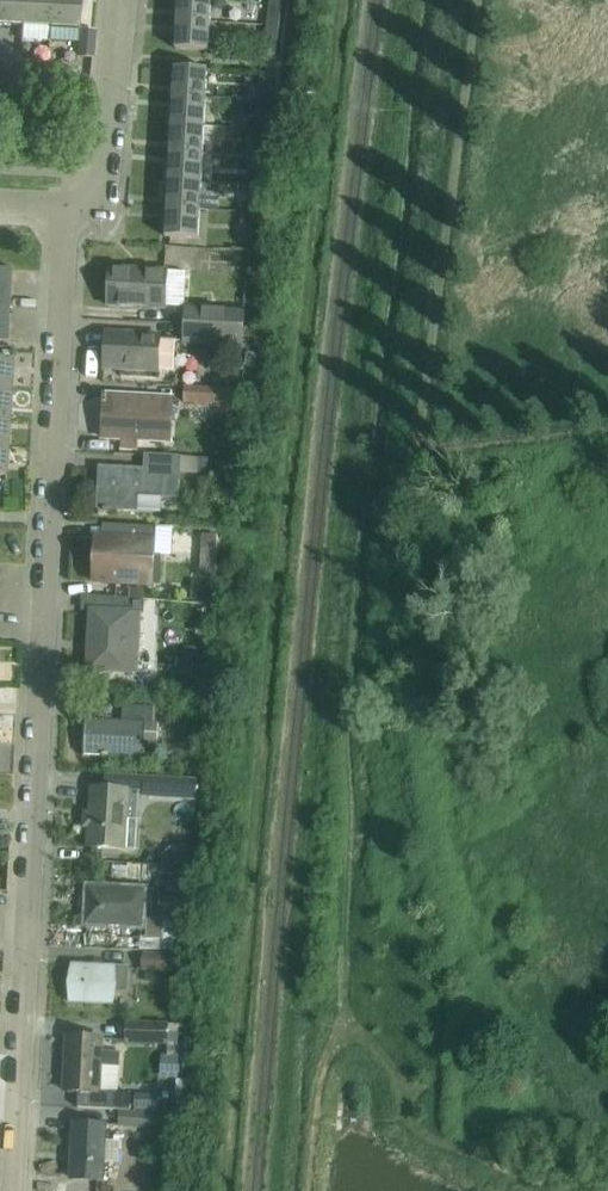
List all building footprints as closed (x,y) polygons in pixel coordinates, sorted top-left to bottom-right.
[(22,27),(23,0),(0,0),(0,26),(22,27)] [(49,42),(51,0),(23,0),(22,27),(21,41),(49,42)] [(49,42),(77,44),(80,0),(51,0),(49,42)] [(177,21),(210,23),(211,0),(178,0),(177,21)] [(275,56),(282,0),(271,0),(263,55),(275,56)] [(210,23),(177,21),(175,51),(208,53),(210,23)] [(174,69),(172,98),(206,100),(207,71),(174,69)] [(19,85),(19,74),(0,73),(0,84),(19,85)] [(19,74),(19,85),(47,87),(47,75),(19,74)] [(47,75),(47,87),(75,88),(76,77),(47,75)] [(238,243),(249,245),(272,76),(260,75),(238,243)] [(172,98),(171,126),(204,128),(206,100),(172,98)] [(171,126),(169,153),(202,155),(204,128),(171,126)] [(169,153),(167,183),(201,184),(202,155),(169,153)] [(167,183),(166,209),(199,211),(201,184),(167,183)] [(199,211),(166,209),(164,238),(197,240),(199,211)] [(12,269),(0,268),(0,283),(11,284),(12,269)] [(109,270),(107,308),(165,311),(165,308),(182,309),(184,276),(167,275),(167,273),(109,270)] [(10,298),(11,284),(0,283),(0,297),(10,298)] [(9,312),(10,298),(0,297),(0,312),(9,312)] [(186,310),(185,326),(185,327),(244,330),(245,313),(186,310)] [(8,327),(9,312),(0,312),(0,326),(8,327)] [(7,341),(8,327),(0,326),(0,341),(7,341)] [(244,330),(185,327),(184,346),(243,349),(244,330)] [(176,342),(159,341),(160,337),(107,334),(104,371),(157,374),(157,372),(173,373),(175,343),(176,343),(176,342)] [(10,390),(11,360),(0,360),(0,390),(10,390)] [(183,405),(221,407),(221,414),(235,416),(237,392),(183,389),(183,405)] [(8,419),(10,390),(0,390),(0,419),(8,419)] [(103,398),(102,406),(105,406),(103,441),(121,442),(121,450),(136,451),(137,442),(170,444),(173,401),(103,398)] [(7,447),(8,419),(0,419),(0,447),(7,447)] [(100,469),(98,511),(138,513),(139,498),(162,499),(179,500),(182,458),(148,456),(147,471),(100,469)] [(213,460),(198,460),(198,476),(213,476),(213,460)] [(163,558),(155,557),(157,528),(112,526),(112,540),(96,539),(93,583),(161,587),(163,558)] [(207,557),(204,582),(214,583),(220,535),(210,533),(207,557)] [(143,616),(144,601),(106,599),(105,613),(91,612),(88,672),(129,675),(132,615),(143,616)] [(191,642),(190,660),(212,661),(213,644),(191,642)] [(82,758),(154,762),(156,725),(152,725),(153,709),(121,708),(120,723),(84,721),(82,758)] [(197,781),(144,778),(107,776),(106,790),(91,789),(88,850),(120,852),(120,851),(136,851),(139,793),(143,794),(143,796),(196,799),(197,781)] [(162,867),(191,869),(191,849),(172,847),(169,849),(165,853),(162,857),(162,867)] [(88,929),(145,932),(147,889),(86,886),(84,910),(89,910),(88,929)] [(142,971),(172,973),(173,959),(143,957),(142,971)] [(127,995),(128,969),(72,966),(70,1005),(113,1007),(113,994),(127,995)] [(161,1056),(160,1079),(178,1080),(178,1057),(179,1057),(180,1026),(169,1026),(169,1024),(126,1023),(125,1045),(163,1046),(163,1056),(161,1056)] [(134,1094),(99,1093),(100,1069),(119,1070),(120,1053),(101,1053),(102,1039),(68,1037),(66,1075),(69,1075),(69,1093),(82,1094),(81,1108),(134,1110),(135,1096),(134,1094)] [(158,1112),(158,1096),(135,1096),(134,1110),(134,1111),(158,1112)] [(120,1127),(161,1130),(162,1115),(121,1113),(120,1127)] [(74,1181),(104,1182),(107,1127),(74,1125),(71,1162),(75,1162),(74,1181)]
